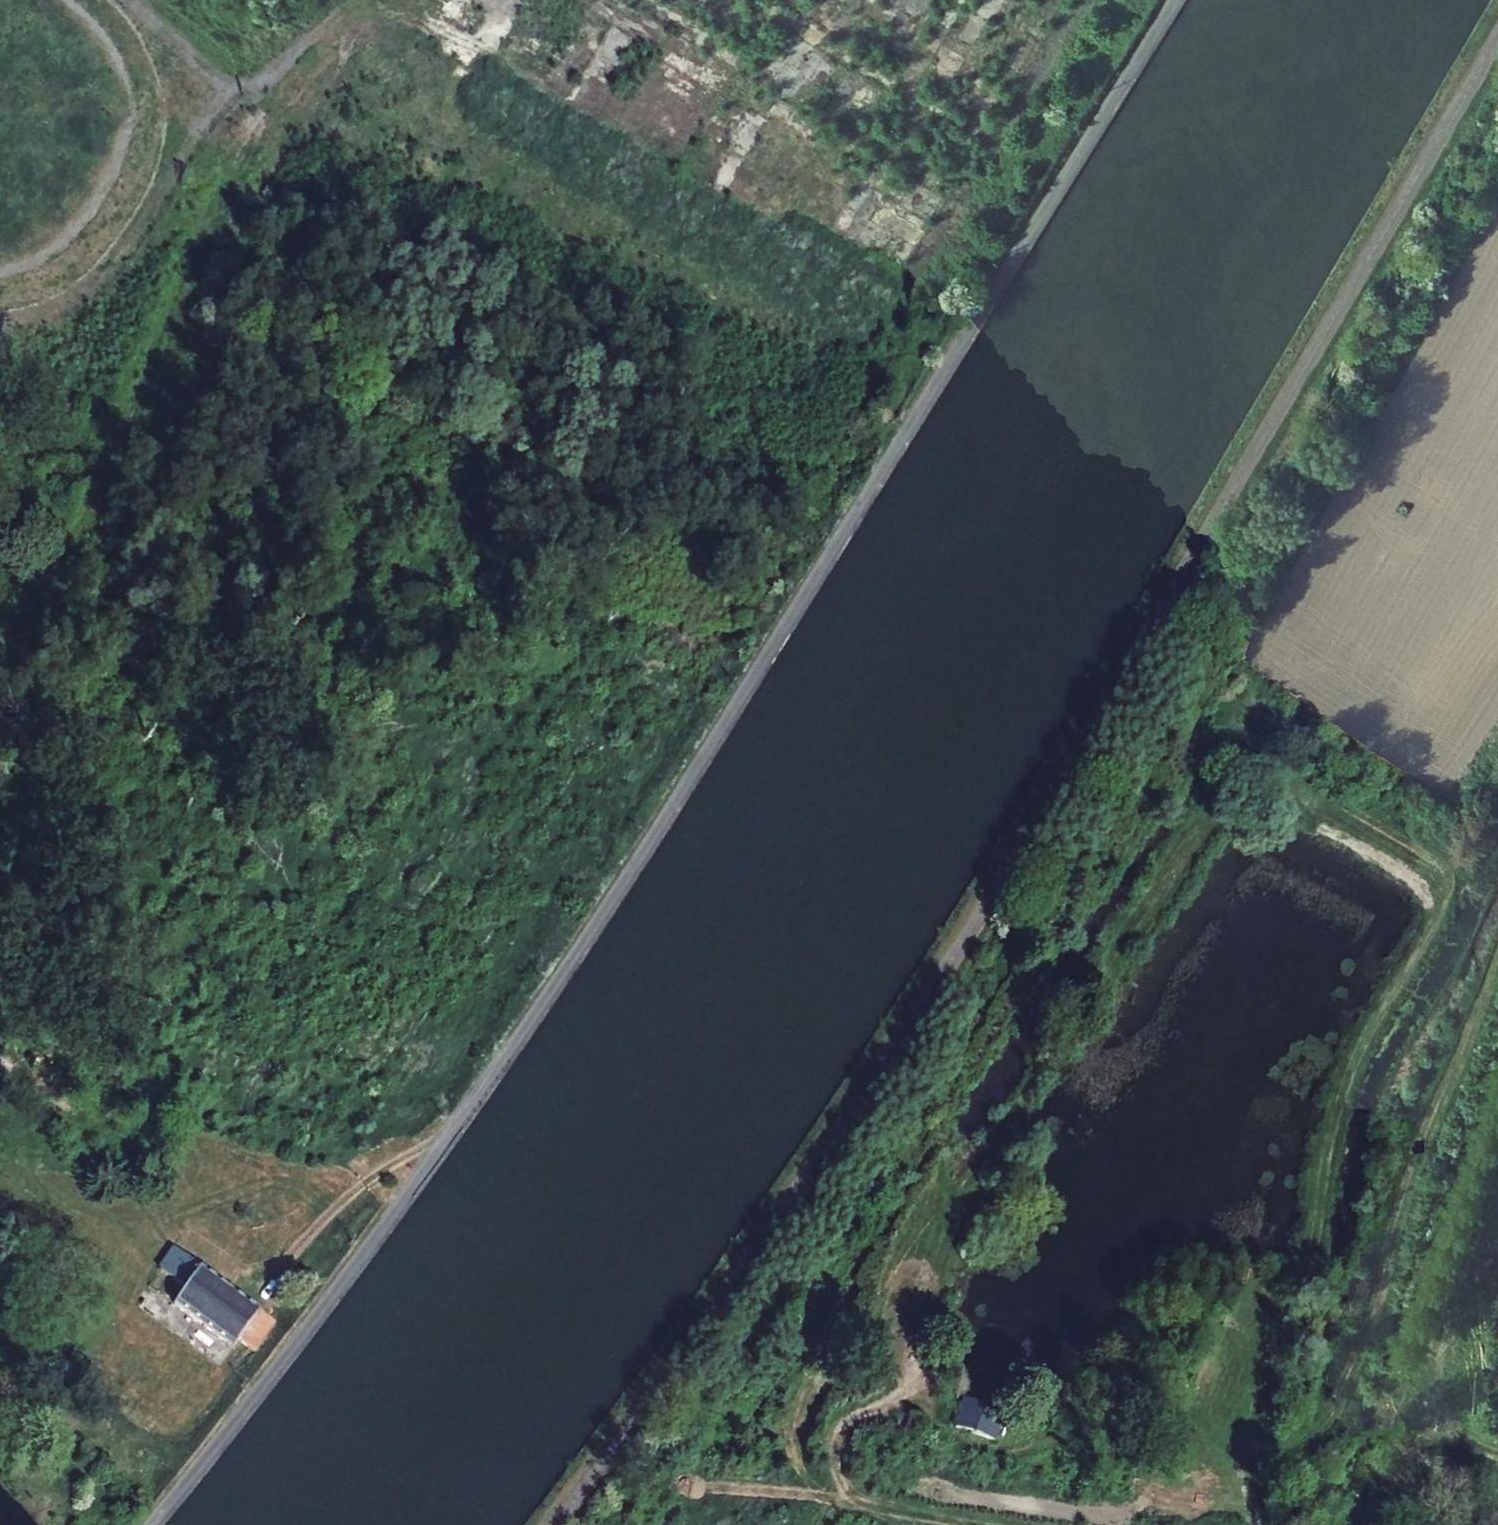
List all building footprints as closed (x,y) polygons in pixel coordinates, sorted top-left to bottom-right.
[(181,1284),(195,1260),(172,1246),(158,1270),(181,1284)] [(260,1311),(203,1269),(187,1290),(213,1309),(200,1326),(232,1349),(238,1340),(255,1352),(276,1323),(260,1311)] [(994,1440),(1004,1414),(964,1400),(954,1426),(994,1440)]
